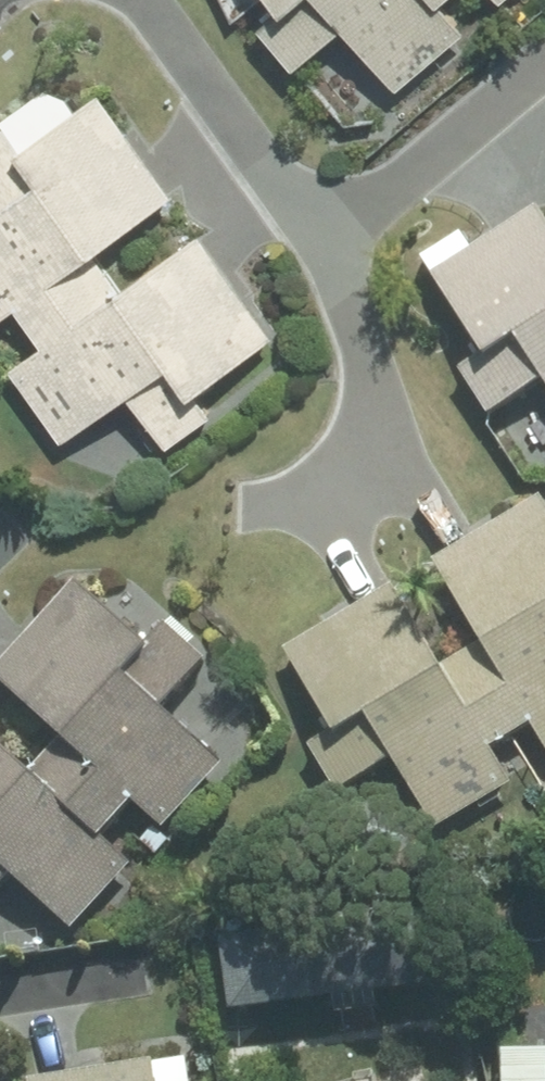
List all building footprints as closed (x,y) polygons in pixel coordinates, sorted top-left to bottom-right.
[(280,2),(257,23),(297,69),(349,22),(408,87),(473,28),(451,3),(454,0),(278,0),(280,2)] [(60,440),(129,391),(170,448),(219,414),(200,387),(277,332),(206,232),(121,293),(95,255),(180,194),(102,85),(77,103),(63,83),(0,128),(0,202),(2,205),(0,207),(0,327),(18,315),(43,351),(12,373),(60,440)] [(455,353),(487,406),(544,372),(544,200),(435,266),(479,339),(455,353)] [(306,743),(339,797),(399,761),(443,835),(518,790),(497,753),(539,728),(544,738),(544,505),(544,503),(440,565),(484,639),(447,661),(403,587),(287,657),(330,729),(306,743)] [(15,879),(73,932),(133,866),(103,838),(137,801),(167,829),(229,762),(170,708),(214,661),(169,619),(147,643),(80,582),(0,669),(0,679),(62,736),(30,771),(0,744),(0,895),(15,879)] [(444,926),(225,941),(230,1005),(448,991),(444,926)] [(508,1043),(507,1080),(544,1080),(544,1044),(508,1043)] [(184,1052),(29,1077),(30,1080),(189,1080),(184,1052)]
